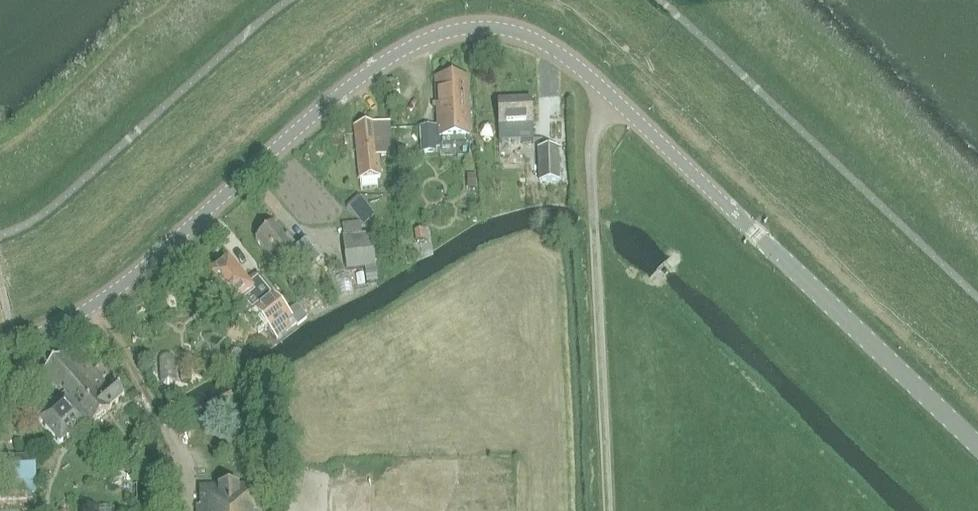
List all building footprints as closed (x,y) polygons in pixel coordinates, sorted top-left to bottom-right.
[(439,137),(471,136),(467,75),(436,77),(439,137)] [(533,124),(532,100),(498,101),(499,141),(533,140),(533,124)] [(392,149),(389,122),(355,125),(360,179),(380,177),(378,150),(392,149)] [(421,127),(422,153),(436,152),(434,126),(421,127)] [(539,182),(560,181),(558,148),(538,149),(539,182)] [(346,208),(362,224),(373,213),(358,197),(346,208)] [(324,260),(309,241),(298,249),(288,236),(285,238),(275,224),(267,231),(263,231),(258,234),(258,238),(255,240),(278,267),(290,257),(298,268),(305,263),(311,270),(324,260)] [(376,267),(373,234),(344,236),(347,269),(376,267)] [(255,309),(268,326),(277,337),(296,323),(288,313),(258,276),(247,285),(228,261),(219,269),(214,269),(211,271),(210,275),(208,277),(232,307),(242,299),(252,312),(255,309)] [(252,312),(242,299),(232,307),(242,319),(245,316),(259,333),(268,326),(255,309),(252,312)] [(89,427),(122,399),(112,388),(111,389),(74,347),(42,373),(65,399),(39,421),(60,446),(86,423),(89,427)] [(206,447),(182,451),(183,460),(208,457),(206,447)] [(1,482),(2,493),(36,491),(35,456),(0,458),(0,482),(1,482)] [(323,465),(308,464),(306,487),(321,488),(323,465)] [(200,488),(201,506),(197,506),(197,510),(261,510),(261,508),(257,508),(256,486),(200,488)]
